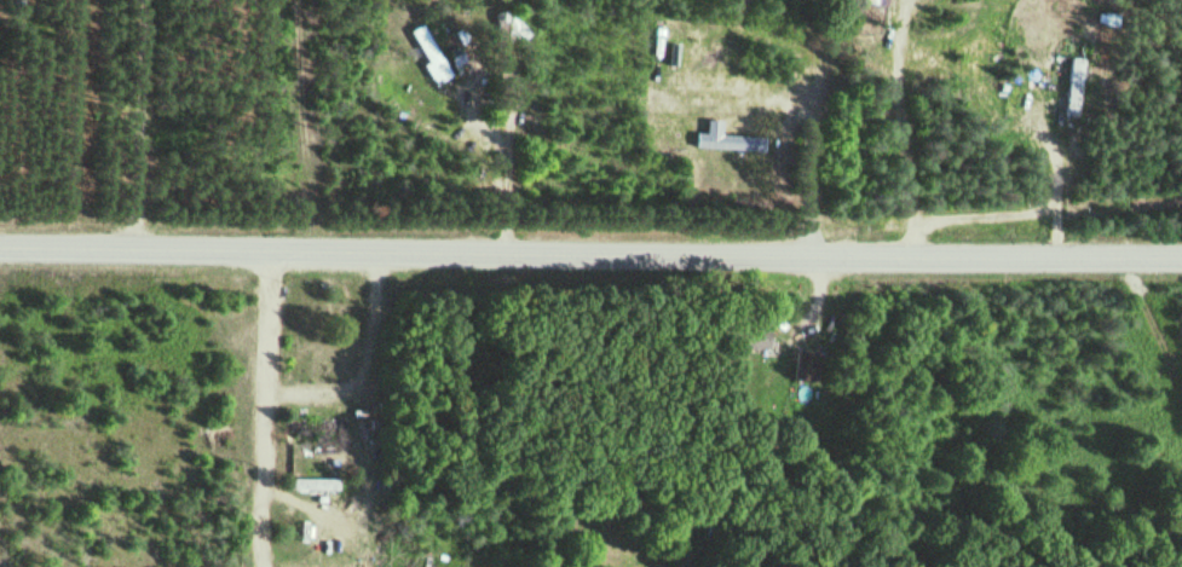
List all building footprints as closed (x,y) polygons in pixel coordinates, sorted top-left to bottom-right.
[(436,83),(450,74),(420,23),(405,32),(436,83)] [(506,48),(505,25),(496,26),(497,48),(506,48)] [(762,135),(694,134),(693,148),(762,149),(762,135)] [(767,325),(734,325),(734,348),(767,348),(767,325)] [(792,381),(815,383),(818,352),(795,350),(792,381)] [(374,430),(374,412),(358,412),(359,431),(374,430)] [(289,434),(347,434),(347,419),(289,419),(289,434)] [(337,478),(289,478),(289,490),(337,490),(337,478)] [(723,517),(708,519),(711,537),(726,534),(723,517)]
